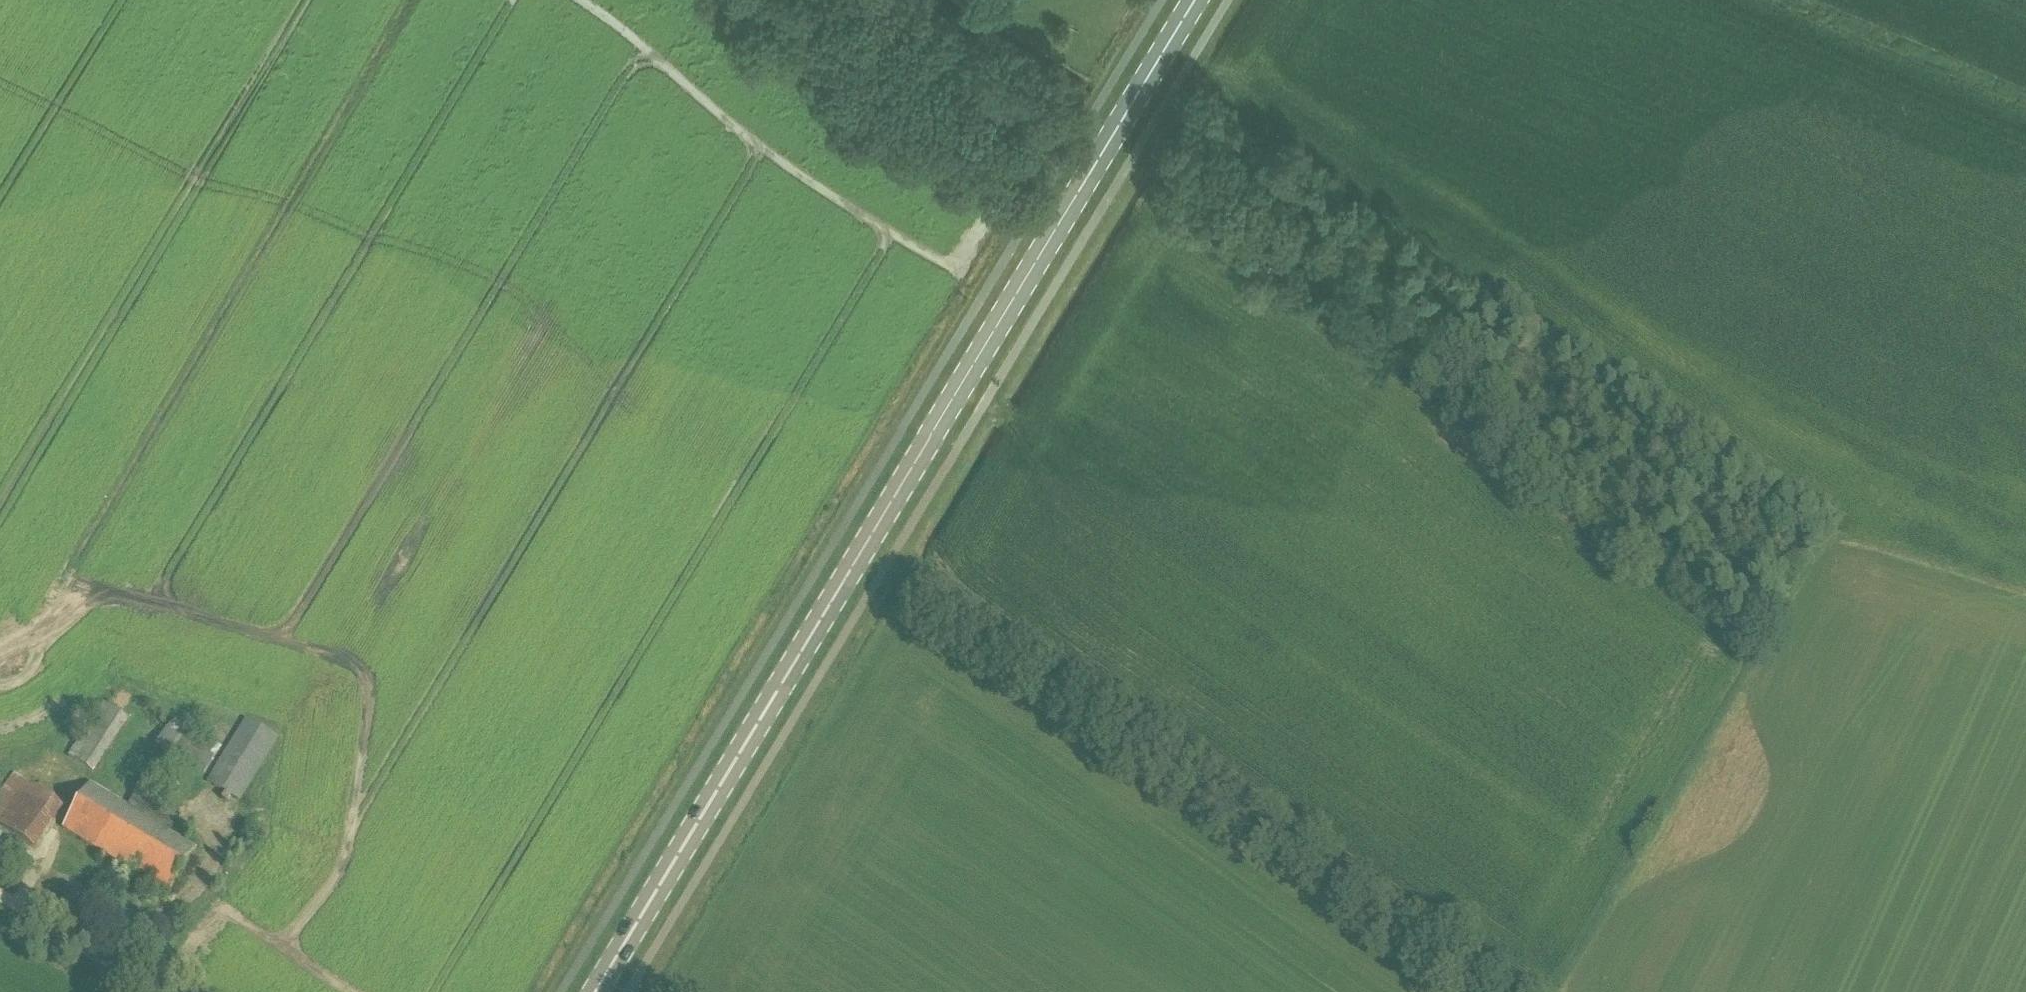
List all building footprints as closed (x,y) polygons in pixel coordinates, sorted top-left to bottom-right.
[(92,772),(127,718),(102,702),(67,756),(92,772)] [(239,801),(278,738),(244,718),(206,781),(239,801)] [(201,778),(219,748),(173,720),(153,748),(201,778)] [(34,850),(64,807),(13,772),(0,791),(0,825),(34,850)] [(184,806),(142,779),(126,804),(89,781),(61,828),(140,878),(144,873),(169,889),(194,847),(169,832),(184,806)]
